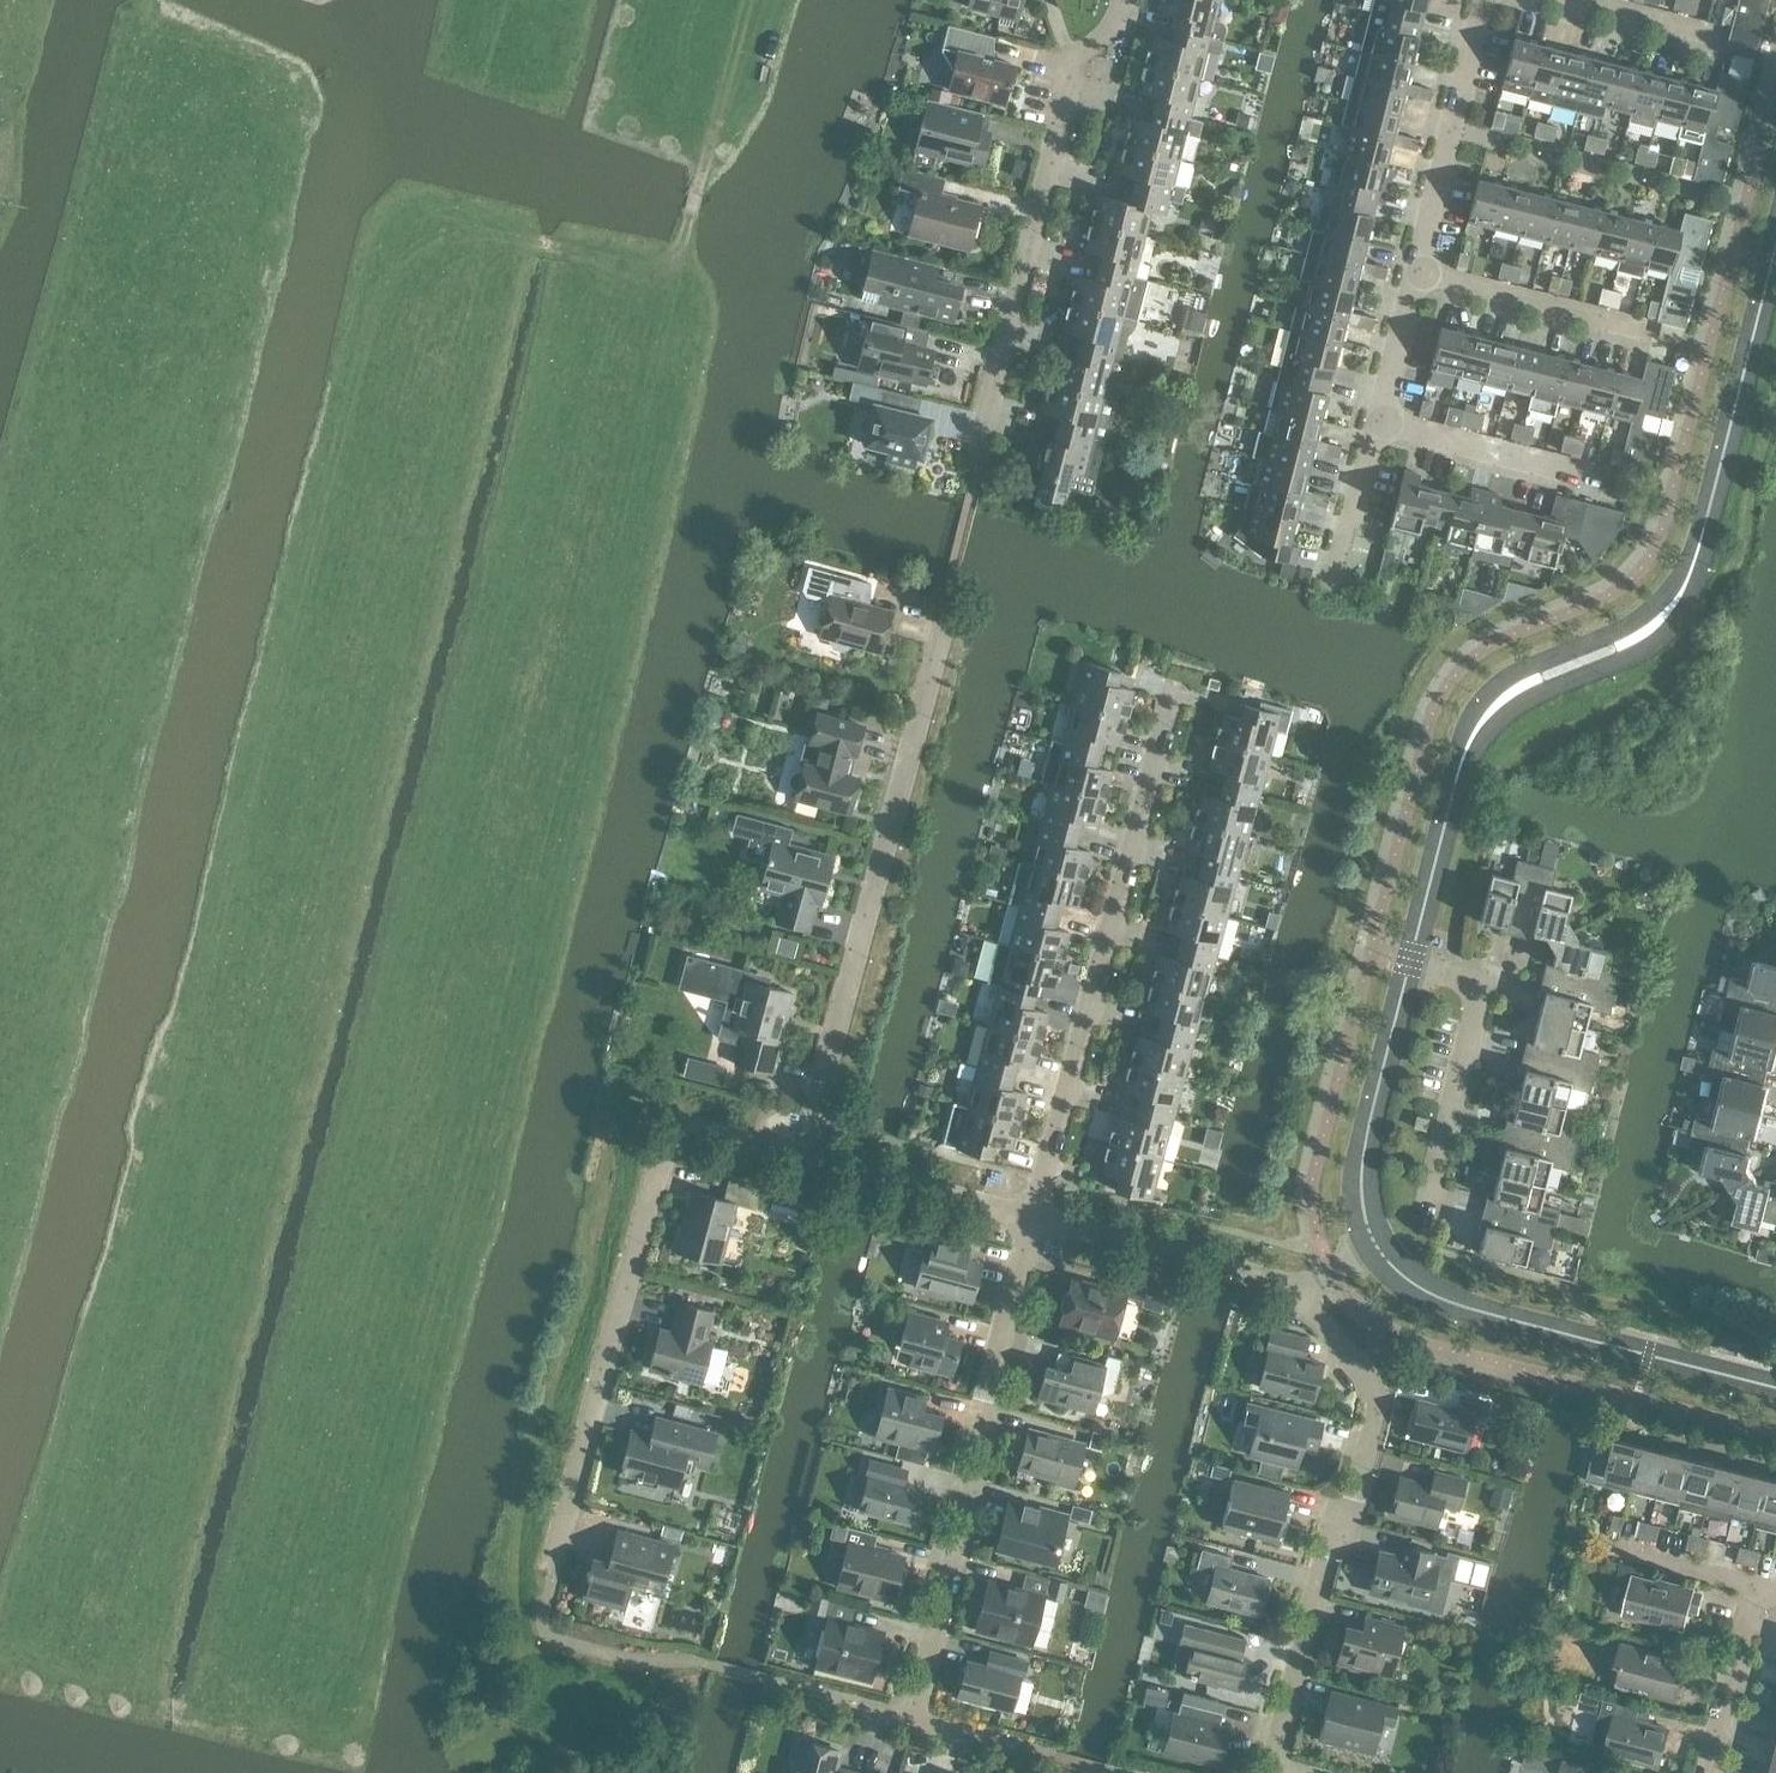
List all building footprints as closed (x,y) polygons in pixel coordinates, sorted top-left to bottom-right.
[(967,7),(1000,15),(998,23),(1016,28),(1023,0),(969,0),(967,7)] [(1161,11),(1177,16),(1174,29),(1224,42),(1227,31),(1226,27),(1224,24),(1221,22),(1215,20),(1220,0),(1163,0),(1161,11)] [(1428,0),(1374,0),(1371,11),(1422,24),(1428,0)] [(1686,0),(1675,0),(1673,9),(1683,11),(1686,0)] [(1683,11),(1693,14),(1697,0),(1686,0),(1683,11)] [(1769,0),(1738,0),(1736,9),(1732,24),(1732,27),(1760,34),(1769,0)] [(1274,1),(1272,11),(1287,14),(1289,4),(1274,1)] [(1336,3),(1335,11),(1344,13),(1346,5),(1336,3)] [(1732,24),(1736,9),(1726,6),(1722,21),(1732,24)] [(1272,11),(1269,21),(1284,24),(1287,14),(1272,11)] [(1412,63),(1422,24),(1371,11),(1368,24),(1376,27),(1374,35),(1371,38),(1369,42),(1367,45),(1365,50),(1361,49),(1361,51),(1370,53),(1370,52),(1412,63)] [(1017,66),(986,58),(992,36),(948,24),(941,50),(954,69),(949,89),(1005,104),(1010,85),(1012,85),(1017,66)] [(1214,82),(1224,42),(1174,29),(1170,42),(1154,38),(1147,65),(1214,82)] [(1528,95),(1541,45),(1515,38),(1502,89),(1528,95)] [(1553,104),(1566,52),(1541,45),(1528,95),(1527,98),(1553,104)] [(1407,83),(1412,63),(1370,52),(1370,53),(1361,51),(1354,75),(1405,88),(1404,94),(1417,97),(1420,86),(1407,83)] [(1581,100),(1591,58),(1566,52),(1553,104),(1578,111),(1581,100)] [(1606,106),(1616,64),(1591,58),(1581,100),(1598,104),(1595,114),(1603,116),(1606,106)] [(1631,112),(1641,71),(1616,64),(1606,106),(1631,112)] [(1214,82),(1147,65),(1140,92),(1156,97),(1153,110),(1204,123),(1204,122),(1202,121),(1203,118),(1203,114),(1202,110),(1206,93),(1209,90),(1211,86),(1212,82),(1214,83),(1214,82)] [(1319,67),(1316,79),(1328,82),(1331,70),(1319,67)] [(1656,119),(1666,77),(1641,71),(1631,112),(1656,119)] [(1720,71),(1716,90),(1717,90),(1706,132),(1705,131),(1697,162),(1693,177),(1693,179),(1721,187),(1732,144),(1717,140),(1715,137),(1718,125),(1736,129),(1749,78),(1734,74),(1732,81),(1720,78),(1722,71),(1720,71)] [(1399,113),(1404,94),(1405,88),(1354,75),(1348,100),(1399,113)] [(1681,125),(1691,83),(1666,77),(1656,119),(1681,125)] [(1717,90),(1716,90),(1691,83),(1681,125),(1705,131),(1706,132),(1717,90)] [(1433,89),(1420,86),(1417,97),(1430,100),(1433,89)] [(932,88),(929,98),(954,105),(959,106),(962,96),(957,95),(932,88)] [(916,149),(912,163),(934,169),(938,154),(982,166),(990,132),(978,129),(983,113),(959,106),(954,105),(929,98),(916,149)] [(1394,133),(1399,113),(1348,100),(1341,125),(1350,127),(1392,138),(1391,144),(1404,147),(1407,136),(1394,133)] [(1193,163),(1204,123),(1153,110),(1150,123),(1133,119),(1126,146),(1193,163)] [(1506,113),(1496,111),(1492,125),(1503,128),(1506,113)] [(1239,112),(1236,126),(1247,129),(1251,115),(1239,112)] [(1544,139),(1548,124),(1538,121),(1534,136),(1544,139)] [(1558,126),(1548,124),(1544,139),(1554,141),(1558,126)] [(1386,163),(1391,144),(1392,138),(1350,127),(1344,152),(1386,163)] [(1594,151),(1598,137),(1588,134),(1584,149),(1594,151)] [(1420,139),(1407,136),(1404,147),(1417,150),(1420,139)] [(1608,139),(1598,137),(1594,151),(1604,154),(1608,139)] [(1193,163),(1126,146),(1119,173),(1136,176),(1133,189),(1169,199),(1183,202),(1193,163)] [(1644,164),(1648,149),(1638,147),(1634,162),(1644,164)] [(1376,202),(1386,163),(1344,152),(1336,149),(1335,151),(1339,152),(1338,157),(1338,161),(1339,165),(1340,169),(1339,174),(1330,172),(1325,189),(1376,202)] [(1658,152),(1648,149),(1644,164),(1654,167),(1658,152)] [(1693,177),(1697,162),(1687,159),(1683,174),(1693,177)] [(969,248),(973,232),(975,227),(975,222),(979,206),(940,196),(945,178),(904,167),(899,187),(921,193),(910,233),(969,248)] [(1494,228),(1505,186),(1479,179),(1468,221),(1494,228)] [(1234,185),(1231,195),(1238,197),(1241,186),(1234,185)] [(1519,234),(1530,192),(1505,186),(1494,228),(1519,234)] [(1165,214),(1169,199),(1133,189),(1130,203),(1099,195),(1092,223),(1144,236),(1150,210),(1165,214)] [(1366,241),(1376,202),(1325,189),(1321,207),(1330,209),(1329,214),(1325,217),(1323,220),(1321,224),(1319,229),(1316,228),(1315,228),(1366,241)] [(1545,241),(1555,199),(1530,192),(1519,234),(1545,241)] [(1570,247),(1580,205),(1555,199),(1545,241),(1570,247)] [(1595,253),(1605,212),(1580,205),(1570,247),(1595,253)] [(1620,260),(1631,218),(1605,212),(1595,253),(1620,260)] [(1684,212),(1680,230),(1680,231),(1670,273),(1669,272),(1661,303),(1658,318),(1657,320),(1685,328),(1713,219),(1698,215),(1696,222),(1684,218),(1686,212),(1684,212)] [(1217,215),(1212,238),(1224,241),(1230,218),(1217,215)] [(1645,266),(1656,224),(1631,218),(1620,260),(1645,266)] [(1134,276),(1144,236),(1092,223),(1085,250),(1101,254),(1098,267),(1134,276)] [(1680,231),(1680,230),(1656,224),(1645,266),(1669,272),(1670,273),(1680,231)] [(1366,241),(1315,228),(1312,228),(1306,252),(1360,266),(1358,272),(1371,275),(1374,264),(1361,261),(1366,241)] [(922,315),(954,323),(963,288),(935,281),(939,265),(874,248),(861,299),(904,310),(922,315)] [(1353,291),(1358,272),(1360,266),(1306,252),(1299,278),(1311,281),(1353,291)] [(1471,254),(1460,252),(1457,266),(1467,269),(1471,254)] [(1508,279),(1512,265),(1502,262),(1498,277),(1508,279)] [(1387,267),(1374,264),(1371,275),(1384,278),(1387,267)] [(1522,267),(1512,265),(1508,279),(1518,282),(1522,267)] [(1147,280),(1134,276),(1098,267),(1095,280),(1078,276),(1071,304),(1137,320),(1147,280)] [(1558,292),(1562,277),(1552,275),(1548,290),(1558,292)] [(1200,276),(1198,289),(1211,292),(1213,279),(1200,276)] [(1572,280),(1562,277),(1558,292),(1568,295),(1572,280)] [(1348,311),(1353,291),(1311,281),(1305,306),(1347,317),(1346,322),(1359,325),(1361,314),(1348,311)] [(1609,305),(1612,290),(1602,288),(1599,302),(1609,305)] [(1622,293),(1612,290),(1609,305),(1618,307),(1622,293)] [(1658,318),(1661,303),(1651,300),(1647,315),(1658,318)] [(1127,361),(1137,320),(1071,304),(1064,331),(1081,335),(1077,348),(1127,361)] [(1341,342),(1346,322),(1347,317),(1305,306),(1296,304),(1290,329),(1341,342)] [(1187,307),(1181,331),(1201,336),(1207,312),(1187,307)] [(904,310),(901,323),(919,328),(922,315),(904,310)] [(1374,318),(1361,314),(1359,325),(1372,329),(1374,318)] [(901,323),(892,321),(865,315),(860,334),(866,335),(858,367),(926,384),(934,350),(918,346),(923,329),(919,328),(901,323)] [(1457,376),(1467,334),(1441,327),(1430,369),(1457,376)] [(1331,381),(1341,342),(1290,329),(1280,368),(1331,381)] [(1482,382),(1492,340),(1467,334),(1457,376),(1482,382)] [(1507,388),(1518,346),(1492,340),(1482,382),(1507,388)] [(1532,395),(1543,353),(1518,346),(1507,388),(1532,395)] [(1116,401),(1127,361),(1077,348),(1074,361),(1058,357),(1051,384),(1116,401)] [(1557,401),(1568,359),(1543,353),(1532,395),(1528,409),(1554,415),(1557,401)] [(1582,407),(1593,366),(1568,359),(1557,401),(1582,407)] [(1647,360),(1642,378),(1643,378),(1632,420),(1631,420),(1624,450),(1620,465),(1619,468),(1648,475),(1675,367),(1660,363),(1659,369),(1647,366),(1648,360),(1647,360)] [(835,366),(832,376),(857,382),(875,387),(878,376),(835,366)] [(1607,414),(1618,372),(1593,366),(1582,407),(1607,414)] [(1321,420),(1331,381),(1280,368),(1270,407),(1321,420)] [(1643,378),(1642,378),(1618,372),(1607,414),(1631,420),(1632,420),(1643,378)] [(913,396),(879,388),(875,387),(857,382),(853,399),(875,405),(874,408),(869,409),(865,411),(862,414),(859,419),(859,424),(861,429),(863,433),(868,436),(866,444),(884,448),(881,457),(908,464),(911,455),(916,456),(920,440),(923,441),(927,440),(930,438),(932,434),(932,431),(931,428),(930,425),(928,424),(924,423),(926,417),(909,413),(913,396)] [(1106,441),(1116,401),(1051,384),(1044,412),(1060,416),(1057,429),(1092,438),(1092,437),(1105,440),(1106,441)] [(1433,402),(1423,399),(1419,414),(1429,417),(1433,402)] [(1316,439),(1321,420),(1270,407),(1264,432),(1272,434),(1314,445),(1313,450),(1326,454),(1329,443),(1316,439)] [(1470,427),(1474,412),(1464,410),(1460,425),(1470,427)] [(1484,415),(1474,412),(1470,427),(1480,430),(1484,415)] [(1521,440),(1524,425),(1514,422),(1511,437),(1521,440)] [(1534,428),(1524,425),(1521,440),(1531,442),(1534,428)] [(1096,476),(1105,440),(1092,437),(1092,438),(1057,429),(1054,442),(1049,441),(1036,494),(1039,495),(1038,500),(1042,502),(1046,504),(1050,505),(1055,506),(1060,505),(1061,500),(1064,501),(1072,470),(1096,476)] [(1308,470),(1313,450),(1314,445),(1272,434),(1266,459),(1308,470)] [(1571,453),(1575,438),(1565,435),(1561,450),(1571,453)] [(1585,440),(1575,438),(1571,453),(1581,455),(1585,440)] [(1342,446),(1329,443),(1326,454),(1339,457),(1342,446)] [(1620,465),(1624,450),(1613,448),(1610,462),(1620,465)] [(1159,455),(1157,467),(1170,470),(1172,458),(1159,455)] [(1303,490),(1308,470),(1266,459),(1259,484),(1302,495),(1300,500),(1313,504),(1316,493),(1303,490)] [(1420,474),(1404,470),(1391,525),(1419,532),(1421,524),(1434,527),(1443,490),(1417,484),(1420,474)] [(1295,520),(1300,500),(1302,495),(1259,484),(1251,482),(1244,507),(1246,508),(1246,507),(1295,520)] [(1472,546),(1486,491),(1472,487),(1469,497),(1443,490),(1434,527),(1447,530),(1445,539),(1472,546)] [(1515,547),(1524,511),(1498,504),(1501,495),(1486,491),(1472,546),(1500,553),(1502,544),(1515,547)] [(1329,496),(1316,493),(1313,504),(1326,507),(1329,496)] [(1562,534),(1571,498),(1556,494),(1550,518),(1524,511),(1515,547),(1513,556),(1554,566),(1562,534)] [(1625,511),(1571,498),(1562,534),(1578,538),(1593,560),(1602,552),(1608,545),(1615,535),(1620,525),(1625,511)] [(1289,544),(1295,520),(1246,507),(1246,508),(1241,527),(1237,534),(1262,554),(1283,560),(1279,576),(1291,579),(1299,547),(1289,544)] [(1385,549),(1380,571),(1391,574),(1396,552),(1385,549)] [(809,566),(803,589),(806,596),(830,602),(829,606),(826,605),(820,608),(817,618),(821,624),(823,625),(820,635),(831,639),(831,641),(834,647),(844,650),(850,646),(850,644),(882,652),(893,612),(861,603),(867,582),(823,570),(809,566)] [(1465,586),(1463,597),(1493,603),(1495,592),(1465,586)] [(732,641),(728,656),(743,660),(747,645),(732,641)] [(1117,649),(1115,662),(1128,664),(1130,651),(1117,649)] [(1085,662),(1074,703),(1126,717),(1133,690),(1117,685),(1121,671),(1085,662)] [(1224,714),(1217,741),(1269,755),(1276,730),(1287,733),(1293,710),(1260,701),(1258,708),(1245,704),(1241,718),(1224,714)] [(1119,744),(1126,717),(1074,703),(1064,743),(1102,753),(1106,741),(1119,744)] [(850,812),(851,810),(856,807),(858,799),(855,794),(859,778),(844,775),(850,752),(856,754),(864,726),(818,714),(810,742),(822,745),(816,767),(804,764),(795,797),(850,812)] [(1112,770),(1099,767),(1102,753),(1064,743),(1050,739),(1050,741),(1051,741),(1049,756),(1047,765),(1041,779),(1040,779),(1039,781),(1053,784),(1105,798),(1112,770)] [(1269,755),(1217,741),(1210,768),(1226,773),(1223,786),(1258,795),(1269,755)] [(1098,825),(1105,798),(1053,784),(1042,824),(1078,834),(1081,821),(1098,825)] [(1247,835),(1258,795),(1223,786),(1219,799),(1203,794),(1195,821),(1247,835)] [(738,814),(733,832),(752,837),(747,854),(768,860),(763,881),(787,888),(777,922),(808,930),(815,902),(821,903),(833,857),(789,845),(793,828),(766,821),(738,814)] [(1247,835),(1195,821),(1188,849),(1205,853),(1201,866),(1237,876),(1247,835)] [(1074,847),(1078,834),(1042,824),(1032,864),(1084,878),(1091,851),(1074,847)] [(1530,847),(1527,860),(1537,862),(1540,849),(1530,847)] [(1519,936),(1537,864),(1518,860),(1513,879),(1492,874),(1480,920),(1501,926),(1500,931),(1519,936)] [(1076,905),(1084,878),(1032,864),(1020,862),(1010,902),(1021,905),(1056,914),(1060,901),(1076,905)] [(1556,869),(1537,864),(1519,936),(1538,941),(1539,935),(1545,937),(1550,945),(1573,931),(1565,919),(1572,894),(1551,889),(1556,869)] [(1226,916),(1237,876),(1201,866),(1198,879),(1181,875),(1174,902),(1226,916)] [(1763,888),(1752,894),(1759,906),(1770,900),(1763,888)] [(1226,916),(1174,902),(1166,929),(1183,934),(1179,947),(1215,956),(1226,916)] [(1053,927),(1056,914),(1021,905),(1010,945),(1062,959),(1069,932),(1053,927)] [(1580,944),(1573,931),(1550,945),(1555,953),(1553,959),(1548,958),(1543,977),(1614,995),(1618,980),(1619,976),(1600,971),(1605,950),(1601,949),(1601,945),(1599,940),(1595,938),(1590,938),(1586,941),(1584,945),(1580,944)] [(780,937),(776,952),(794,957),(798,942),(780,937)] [(1055,986),(1062,959),(1010,945),(999,943),(989,983),(999,986),(1035,995),(1039,982),(1055,986)] [(1204,997),(1215,956),(1179,947),(1176,960),(1159,955),(1152,983),(1204,997)] [(793,992),(750,981),(752,971),(688,954),(681,981),(741,997),(732,1029),(739,1030),(738,1031),(743,1032),(735,1063),(771,1073),(775,1057),(779,1058),(792,1009),(788,1008),(793,992)] [(955,958),(951,973),(966,976),(969,962),(955,958)] [(1756,960),(1751,981),(1731,976),(1727,991),(1775,1004),(1775,965),(1756,960)] [(1612,1003),(1614,995),(1543,977),(1538,996),(1544,997),(1538,1017),(1585,1029),(1590,1009),(1610,1014),(1612,1003)] [(1618,980),(1614,995),(1630,999),(1633,984),(1618,980)] [(1193,1037),(1204,997),(1152,983),(1145,1010),(1161,1014),(1158,1027),(1193,1037)] [(1032,1008),(1035,995),(999,986),(989,1026),(1041,1039),(1048,1012),(1032,1008)] [(1727,991),(1724,1006),(1743,1011),(1738,1031),(1775,1041),(1775,1004),(1727,991)] [(1614,995),(1612,1003),(1628,1007),(1630,999),(1614,995)] [(940,998),(937,1012),(954,1016),(958,1003),(940,998)] [(1580,1049),(1585,1029),(1538,1017),(1533,1037),(1528,1036),(1523,1055),(1595,1073),(1599,1054),(1580,1049)] [(1034,1067),(1041,1039),(989,1026),(978,1066),(1014,1075),(1017,1062),(1034,1067)] [(1182,1077),(1193,1037),(1158,1027),(1154,1040),(1138,1036),(1131,1063),(1182,1077)] [(1775,1060),(1775,1041),(1738,1031),(1718,1027),(1710,1061),(1766,1075),(1768,1067),(1774,1068),(1775,1060)] [(931,1043),(929,1052),(937,1054),(939,1045),(931,1043)] [(1595,1073),(1523,1055),(1518,1074),(1524,1075),(1519,1095),(1565,1107),(1570,1087),(1590,1092),(1595,1073)] [(1685,1055),(1682,1068),(1706,1074),(1710,1061),(1685,1055)] [(689,1057),(684,1076),(723,1086),(728,1067),(689,1057)] [(1764,1084),(1766,1075),(1710,1061),(1706,1074),(1706,1076),(1725,1081),(1720,1101),(1763,1112),(1770,1085),(1764,1084)] [(1172,1117),(1182,1077),(1131,1063),(1123,1090),(1140,1095),(1136,1108),(1172,1117)] [(1010,1088),(1014,1075),(978,1066),(967,1106),(1019,1120),(1027,1093),(1010,1088)] [(920,1084),(918,1093),(932,1096),(934,1087),(920,1084)] [(1560,1127),(1565,1107),(1519,1095),(1513,1115),(1508,1114),(1503,1133),(1575,1151),(1580,1132),(1560,1127)] [(1756,1138),(1763,1112),(1720,1101),(1715,1121),(1696,1116),(1695,1118),(1692,1131),(1749,1145),(1751,1136),(1756,1138)] [(1012,1147),(1019,1120),(967,1106),(957,1147),(992,1157),(996,1143),(1012,1147)] [(1161,1158),(1172,1117),(1136,1108),(1133,1121),(1116,1116),(1109,1144),(1161,1158)] [(1414,1127),(1425,1130),(1428,1118),(1417,1115),(1414,1127)] [(1687,1117),(1683,1129),(1692,1131),(1695,1118),(1687,1117)] [(1679,1128),(1675,1142),(1688,1146),(1692,1131),(1683,1129),(1679,1128)] [(1746,1154),(1749,1145),(1692,1131),(1688,1146),(1708,1151),(1702,1172),(1723,1177),(1731,1189),(1753,1176),(1749,1168),(1752,1155),(1746,1154)] [(1575,1151),(1503,1133),(1498,1152),(1504,1153),(1499,1173),(1545,1185),(1550,1165),(1570,1170),(1575,1151)] [(1150,1199),(1161,1158),(1109,1144),(1102,1171),(1118,1175),(1114,1189),(1150,1199)] [(1545,1185),(1499,1173),(1494,1194),(1488,1192),(1483,1211),(1555,1229),(1559,1212),(1560,1210),(1540,1205),(1545,1185)] [(1766,1180),(1765,1185),(1758,1184),(1753,1176),(1731,1189),(1738,1201),(1733,1222),(1760,1229),(1762,1219),(1775,1223),(1775,1182),(1766,1180)] [(761,1188),(729,1179),(724,1200),(692,1191),(676,1249),(721,1262),(737,1204),(755,1209),(761,1188)] [(1555,1229),(1483,1211),(1478,1230),(1484,1231),(1479,1252),(1525,1264),(1531,1243),(1550,1248),(1555,1229)] [(1559,1212),(1555,1229),(1587,1238),(1591,1221),(1559,1212)] [(981,1267),(954,1259),(957,1245),(915,1234),(911,1249),(925,1253),(916,1286),(972,1301),(981,1267)] [(1760,1247),(1757,1257),(1773,1262),(1775,1251),(1760,1247)] [(1114,1336),(1125,1294),(1073,1280),(1070,1291),(1066,1294),(1062,1307),(1065,1311),(1062,1322),(1114,1336)] [(1145,1294),(1144,1299),(1142,1306),(1161,1311),(1164,1299),(1145,1294)] [(649,1368),(702,1382),(712,1344),(704,1341),(712,1311),(682,1303),(674,1333),(660,1329),(649,1368)] [(910,1365),(952,1376),(961,1341),(937,1335),(941,1321),(909,1312),(900,1347),(914,1351),(910,1365)] [(1313,1400),(1323,1363),(1297,1356),(1302,1338),(1272,1330),(1266,1351),(1269,1351),(1260,1387),(1313,1400)] [(1046,1365),(1038,1397),(1094,1412),(1106,1363),(1072,1355),(1068,1371),(1046,1365)] [(932,1452),(941,1417),(914,1410),(918,1396),(888,1389),(876,1437),(899,1443),(895,1458),(923,1466),(927,1451),(932,1452)] [(1419,1400),(1410,1436),(1466,1450),(1474,1420),(1484,1423),(1489,1403),(1461,1396),(1457,1410),(1419,1400)] [(1315,1450),(1322,1422),(1248,1403),(1243,1423),(1257,1426),(1250,1455),(1262,1458),(1285,1464),(1296,1467),(1301,1446),(1315,1450)] [(715,1433),(667,1420),(657,1418),(652,1439),(633,1434),(634,1432),(632,1432),(631,1437),(627,1439),(625,1449),(627,1453),(622,1471),(639,1475),(637,1481),(641,1487),(651,1489),(657,1486),(658,1481),(677,1486),(681,1469),(693,1472),(696,1464),(706,1467),(715,1433)] [(1029,1429),(1019,1468),(1053,1477),(1052,1481),(1072,1487),(1084,1444),(1029,1429)] [(1093,1430),(1088,1446),(1101,1450),(1105,1433),(1093,1430)] [(1632,1491),(1644,1445),(1618,1439),(1611,1465),(1601,1466),(1599,1468),(1596,1470),(1595,1473),(1595,1476),(1596,1479),(1597,1481),(1606,1484),(1632,1491)] [(1657,1498),(1669,1452),(1644,1445),(1632,1491),(1657,1498)] [(1683,1504),(1694,1458),(1669,1452),(1657,1498),(1683,1504)] [(1262,1458),(1259,1472),(1282,1478),(1285,1464),(1262,1458)] [(1707,1514),(1719,1464),(1694,1458),(1683,1504),(1682,1507),(1707,1514)] [(913,1525),(922,1490),(897,1484),(900,1470),(870,1462),(866,1477),(868,1477),(860,1511),(913,1525)] [(1213,1464),(1210,1475),(1229,1479),(1231,1468),(1213,1464)] [(1731,1520),(1732,1517),(1745,1471),(1719,1464),(1707,1514),(1731,1520)] [(1399,1478),(1390,1513),(1437,1525),(1442,1505),(1459,1509),(1466,1480),(1435,1471),(1431,1486),(1399,1478)] [(1758,1523),(1770,1477),(1745,1471),(1732,1517),(1757,1523),(1758,1523)] [(1770,1477),(1758,1523),(1757,1523),(1756,1526),(1775,1531),(1775,1479),(1770,1477)] [(1221,1527),(1278,1541),(1290,1492),(1234,1478),(1221,1527)] [(1011,1500),(998,1547),(1053,1562),(1066,1514),(1011,1500)] [(1073,1504),(1070,1517),(1089,1522),(1093,1510),(1073,1504)] [(1614,1514),(1610,1529),(1621,1532),(1625,1517),(1614,1514)] [(1646,1538),(1650,1523),(1640,1521),(1636,1536),(1646,1538)] [(1660,1526),(1650,1523),(1646,1538),(1656,1541),(1660,1526)] [(892,1602),(904,1557),(873,1549),(877,1535),(834,1524),(830,1538),(848,1543),(837,1587),(892,1602)] [(663,1525),(661,1534),(681,1540),(683,1531),(663,1525)] [(1695,1527),(1693,1534),(1700,1536),(1702,1529),(1695,1527)] [(675,1545),(630,1533),(619,1530),(610,1563),(594,1558),(591,1571),(588,1570),(587,1574),(589,1575),(584,1597),(625,1607),(631,1582),(645,1586),(650,1566),(668,1571),(675,1545)] [(1696,1551),(1700,1536),(1693,1534),(1690,1533),(1686,1549),(1696,1551)] [(1710,1538),(1700,1536),(1696,1551),(1706,1554),(1710,1538)] [(1747,1564),(1751,1549),(1741,1546),(1737,1561),(1747,1564)] [(1380,1554),(1371,1590),(1389,1594),(1387,1600),(1405,1604),(1406,1599),(1419,1602),(1418,1607),(1438,1612),(1448,1575),(1452,1558),(1431,1553),(1431,1554),(1405,1547),(1402,1559),(1380,1554)] [(1202,1549),(1199,1562),(1198,1568),(1215,1572),(1208,1602),(1259,1615),(1268,1578),(1230,1568),(1232,1557),(1202,1549)] [(1761,1551),(1751,1549),(1747,1564),(1757,1567),(1761,1551)] [(1622,1563),(1619,1577),(1632,1580),(1633,1576),(1636,1566),(1622,1563)] [(1699,1611),(1703,1593),(1633,1576),(1632,1580),(1624,1613),(1685,1628),(1690,1609),(1699,1611)] [(1054,1579),(1049,1597),(1061,1600),(1063,1593),(1066,1583),(1054,1579)] [(989,1581),(976,1629),(1032,1643),(1045,1596),(989,1581)] [(1066,1583),(1063,1593),(1075,1597),(1078,1586),(1066,1583)] [(810,1614),(823,1617),(827,1602),(814,1599),(810,1614)] [(815,1666),(871,1681),(884,1633),(828,1619),(815,1666)] [(1347,1627),(1338,1662),(1351,1665),(1351,1667),(1371,1672),(1372,1670),(1391,1675),(1403,1626),(1373,1619),(1370,1633),(1347,1627)] [(1184,1675),(1239,1690),(1247,1658),(1242,1657),(1246,1640),(1185,1624),(1180,1644),(1191,1647),(1184,1675)] [(1616,1686),(1676,1701),(1681,1680),(1676,1678),(1681,1657),(1622,1642),(1616,1663),(1622,1665),(1616,1686)] [(968,1661),(958,1695),(1011,1710),(1020,1677),(1023,1677),(1027,1662),(997,1654),(993,1668),(968,1661)] [(1146,1688),(1143,1703),(1165,1708),(1168,1693),(1146,1688)] [(1398,1707),(1351,1695),(1331,1690),(1318,1739),(1374,1753),(1382,1722),(1394,1725),(1398,1707)] [(1669,1729),(1636,1720),(1640,1707),(1606,1698),(1582,1692),(1578,1706),(1602,1712),(1593,1749),(1660,1766),(1669,1729)] [(1164,1749),(1220,1764),(1229,1729),(1219,1727),(1223,1713),(1181,1702),(1177,1716),(1173,1715),(1164,1749)] [(801,1741),(792,1772),(857,1772),(837,1768),(841,1751),(801,1741)] [(1773,1741),(1766,1766),(1775,1768),(1775,1742),(1773,1741)] [(1603,1771),(1565,1761),(1562,1772),(1603,1772),(1603,1771)]
